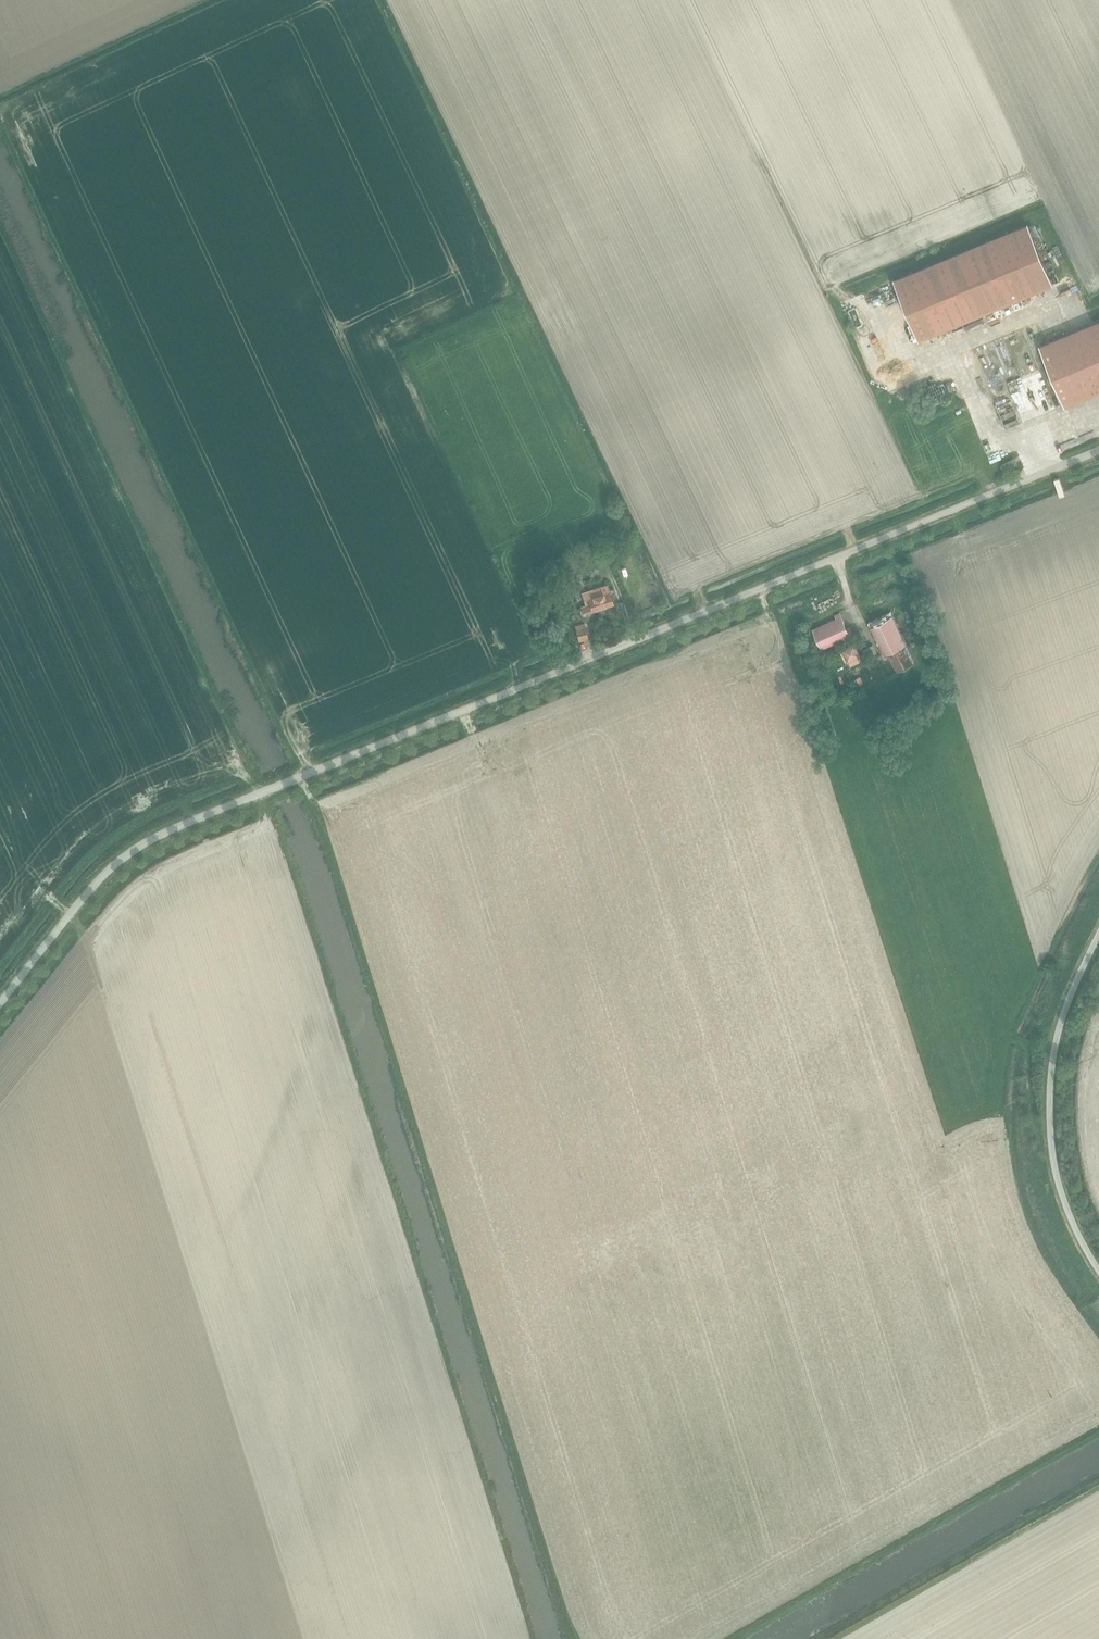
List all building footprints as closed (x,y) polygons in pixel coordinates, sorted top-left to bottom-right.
[(1052,284),(1027,223),(895,277),(920,339),(1052,284)] [(867,307),(856,312),(858,318),(869,313),(867,307)] [(1040,344),(1065,405),(1098,391),(1098,319),(1040,344)] [(1032,321),(1026,323),(1031,336),(1037,334),(1032,321)] [(953,353),(961,350),(951,331),(944,334),(953,353)] [(1030,358),(1028,345),(1021,346),(1019,334),(1013,335),(1016,360),(1030,358)] [(898,369),(914,365),(912,358),(896,362),(898,369)] [(997,367),(1000,377),(1008,374),(1005,365),(997,367)] [(998,387),(990,389),(994,406),(1002,403),(998,387)] [(1010,401),(1015,417),(1028,413),(1023,397),(1010,401)] [(1080,426),(1083,432),(1098,425),(1096,418),(1080,426)] [(554,590),(573,585),(570,574),(551,580),(554,590)] [(593,610),(613,603),(606,585),(586,591),(589,597),(584,599),(586,604),(581,606),(583,612),(593,609),(593,610)] [(587,613),(588,619),(600,617),(598,610),(587,613)] [(892,615),(871,626),(886,656),(887,655),(888,657),(890,656),(898,671),(914,663),(905,646),(907,645),(892,615)] [(842,618),(815,631),(822,646),(849,634),(842,618)] [(600,619),(588,619),(589,628),(600,627),(600,619)] [(585,623),(575,626),(578,641),(588,639),(585,623)] [(851,637),(859,655),(872,650),(864,632),(851,637)]
